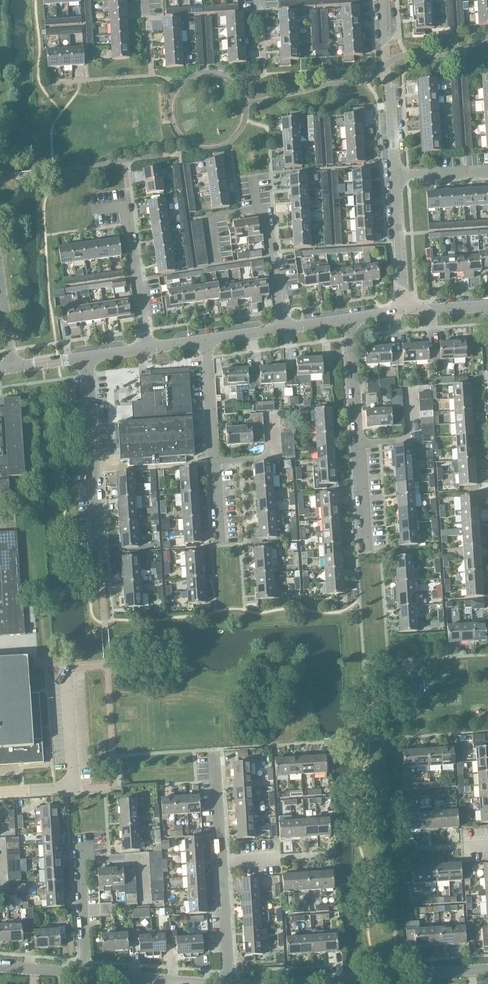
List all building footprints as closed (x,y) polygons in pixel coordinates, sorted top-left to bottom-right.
[(109,12),(127,11),(126,0),(109,0),(109,12)] [(478,1),(479,14),(487,13),(487,1),(478,1)] [(415,5),(416,18),(433,16),(433,10),(437,9),(437,4),(433,4),(415,5)] [(359,8),(342,9),(343,16),(336,16),(337,21),(343,21),(359,20),(359,8)] [(109,12),(110,24),(127,23),(127,11),(109,12)] [(279,13),(280,25),(296,24),(296,12),(279,13)] [(479,14),(480,26),(487,25),(487,13),(479,14)] [(226,16),(226,28),(244,27),(243,15),(226,16)] [(433,16),(416,18),(414,18),(415,35),(414,35),(414,36),(426,35),(425,35),(425,29),(434,29),(433,16)] [(163,20),(164,32),(181,31),(180,19),(163,20)] [(343,21),(344,33),(360,32),(359,20),(343,21)] [(110,24),(111,36),(128,35),(127,23),(110,24)] [(280,25),(280,37),(297,36),(296,24),(280,25)] [(226,28),(227,40),(244,39),(244,27),(226,28)] [(164,32),(165,44),(182,43),(181,31),(164,32)] [(360,32),(344,33),(344,40),(338,41),(338,45),(345,45),(361,44),(360,32)] [(111,36),(112,48),(129,47),(128,35),(111,36)] [(280,37),(281,49),(298,48),(297,36),(280,37)] [(227,40),(228,53),(245,51),(244,39),(227,40)] [(165,44),(166,57),(183,55),(182,43),(165,44)] [(361,44),(345,45),(345,50),(343,50),(344,63),(343,63),(355,62),(354,62),(353,57),(362,56),(361,44)] [(129,47),(112,48),(113,61),(130,59),(129,47)] [(298,48),(281,49),(282,54),(280,55),(281,67),(280,67),(291,66),(290,66),(290,61),(299,60),(298,48)] [(71,49),(59,50),(60,67),(72,67),(71,49)] [(83,49),(71,49),(72,67),(84,66),(83,49)] [(60,67),(59,50),(47,51),(48,68),(60,67)] [(328,58),(327,50),(321,51),(315,51),(316,59),(328,58)] [(245,51),(228,53),(229,65),(246,64),(245,51)] [(186,55),(183,55),(166,57),(166,69),(183,68),(183,60),(187,60),(186,55)] [(419,80),(420,92),(437,91),(436,79),(419,80)] [(420,92),(421,105),(438,103),(437,91),(420,92)] [(421,105),(422,117),(439,116),(438,103),(421,105)] [(157,105),(143,105),(143,121),(157,120),(157,105)] [(364,109),(364,108),(352,109),(352,110),(353,109),(354,115),(345,115),(345,122),(339,123),(340,128),(346,128),(363,127),(363,121),(364,121),(363,109),(364,109)] [(282,119),(283,132),(300,131),(299,125),(301,125),(300,113),(301,113),(301,112),(289,113),(289,114),(290,114),(291,119),(282,119)] [(422,117),(422,129),(440,128),(439,116),(422,117)] [(364,139),(363,127),(346,128),(346,140),(364,139)] [(422,129),(423,141),(442,140),(440,128),(422,129)] [(300,131),(283,132),(284,144),(300,143),(300,131)] [(364,139),(346,140),(347,152),(364,151),(364,139)] [(442,140),(423,141),(424,153),(443,152),(442,140)] [(284,156),(301,155),(300,143),(284,144),(284,156)] [(347,158),(341,159),(342,165),(365,163),(364,151),(347,152),(347,158)] [(207,174),(224,171),(223,166),(226,166),(224,154),(225,154),(225,153),(213,155),(214,155),(215,160),(206,161),(207,168),(201,169),(202,174),(207,174)] [(301,155),(284,156),(285,168),(302,167),(301,155)] [(144,171),(145,183),(162,180),(161,168),(144,171)] [(207,174),(209,186),(226,183),(224,171),(207,174)] [(369,171),(352,172),(353,184),(370,183),(369,171)] [(307,187),(306,175),(290,176),(290,188),(307,187)] [(162,180),(145,183),(147,195),(164,193),(162,180)] [(209,186),(211,198),(227,196),(226,183),(209,186)] [(370,183),(353,184),(354,196),(371,195),(370,183)] [(308,199),(307,187),(290,188),(291,200),(308,199)] [(475,190),(476,207),(482,207),(483,211),(487,211),(487,200),(487,189),(475,190)] [(463,191),(464,208),(470,207),(470,212),(477,212),(476,207),(475,190),(463,191)] [(463,191),(451,192),(452,209),(464,208),(463,191)] [(440,209),(439,192),(427,193),(428,210),(440,209)] [(451,192),(439,192),(440,209),(452,209),(451,192)] [(371,195),(354,196),(355,208),(371,207),(371,195)] [(227,196),(211,198),(212,210),(229,208),(227,196)] [(148,202),(150,214),(167,211),(165,199),(148,202)] [(309,211),(308,199),(291,200),(292,212),(309,211)] [(371,207),(355,208),(355,221),(372,220),(371,207)] [(150,214),(152,226),(169,224),(167,211),(150,214)] [(209,211),(199,214),(201,219),(211,217),(209,211)] [(309,211),(292,212),(293,224),(310,223),(309,211)] [(257,220),(245,221),(248,239),(249,246),(254,245),(253,238),(263,237),(261,226),(258,226),(257,220)] [(372,220),(355,221),(356,233),(373,232),(372,220)] [(248,239),(245,221),(233,223),(234,228),(229,228),(231,245),(237,244),(237,240),(248,239)] [(310,223),(293,224),(293,236),(310,236),(310,223)] [(152,226),(153,238),(170,236),(169,224),(152,226)] [(373,232),(356,233),(357,245),(374,244),(373,232)] [(153,238),(155,250),(172,248),(170,236),(153,238)] [(310,236),(293,236),(294,249),(311,248),(310,236)] [(119,239),(107,241),(109,259),(121,257),(119,239)] [(107,241),(95,243),(97,260),(109,259),(107,241)] [(95,243),(83,245),(85,262),(97,260),(95,243)] [(83,245),(71,246),(73,264),(85,262),(83,245)] [(73,264),(71,246),(59,248),(61,265),(73,264)] [(155,250),(157,262),(174,260),(172,248),(155,250)] [(251,259),(250,252),(245,253),(243,250),(239,251),(239,254),(237,254),(238,260),(251,259)] [(250,252),(251,259),(262,257),(261,251),(250,252)] [(479,257),(480,257),(481,268),(487,268),(487,252),(479,253),(479,257)] [(438,253),(438,260),(431,260),(432,275),(440,275),(440,281),(445,280),(444,259),(443,259),(443,253),(438,253)] [(369,254),(363,254),(363,259),(364,259),(368,287),(372,287),(372,281),(379,280),(377,265),(371,266),(369,254)] [(479,257),(468,258),(469,279),(474,278),(473,273),(481,272),(481,268),(480,257),(479,257)] [(456,258),(444,259),(445,280),(450,280),(449,274),(457,274),(456,258)] [(468,258),(456,258),(457,274),(464,273),(464,279),(469,279),(468,258)] [(359,268),(353,269),(355,284),(356,284),(357,286),(361,285),(361,283),(362,283),(363,288),(368,287),(364,259),(363,259),(358,260),(359,268)] [(174,260),(157,262),(158,274),(175,272),(174,260)] [(320,262),(315,263),(318,285),(322,284),(323,288),(330,287),(327,266),(327,263),(320,264),(320,262)] [(310,263),(311,270),(304,271),(306,287),(318,285),(315,263),(310,263)] [(353,269),(346,270),(345,263),(340,264),(344,291),(349,290),(348,285),(349,285),(351,287),(354,286),(355,284),(353,269)] [(340,264),(327,266),(330,287),(331,288),(332,287),(333,289),(337,289),(338,287),(338,286),(339,292),(344,291),(340,264)] [(266,281),(259,282),(258,278),(253,278),(254,283),(257,303),(262,303),(261,297),(262,297),(263,299),(267,298),(268,296),(269,296),(266,281)] [(242,284),(235,285),(234,281),(229,282),(233,307),(238,306),(237,301),(244,300),(242,284)] [(224,282),(225,287),(218,288),(219,299),(220,303),(227,302),(228,307),(233,307),(229,282),(224,282)] [(183,304),(181,289),(180,283),(175,283),(175,289),(169,290),(169,296),(165,296),(167,308),(169,309),(177,308),(179,306),(178,305),(183,304)] [(207,301),(219,299),(218,288),(218,283),(205,285),(207,301)] [(254,283),(242,284),(244,300),(252,299),(252,304),(257,303),(254,283)] [(195,303),(207,301),(205,285),(193,287),(195,303)] [(183,304),(195,303),(193,287),(181,289),(183,304)] [(128,301),(116,302),(118,318),(122,317),(122,318),(124,320),(133,319),(134,317),(133,305),(129,306),(128,301)] [(116,302),(103,304),(105,319),(118,318),(116,302)] [(78,304),(78,303),(72,304),(73,309),(66,310),(64,310),(62,312),(63,321),(65,322),(68,322),(69,325),(81,323),(78,304)] [(81,323),(93,321),(91,306),(83,307),(83,303),(78,304),(81,323)] [(103,304),(91,306),(93,321),(105,319),(103,304)] [(465,341),(453,342),(454,359),(466,358),(465,341)] [(441,350),(434,350),(435,363),(442,362),(442,360),(454,359),(453,342),(440,343),(441,350)] [(428,344),(415,345),(416,361),(429,360),(429,363),(435,363),(434,350),(429,351),(428,344)] [(403,353),(397,353),(398,365),(405,365),(405,362),(416,361),(415,345),(403,345),(403,353)] [(378,347),(379,364),(392,363),(392,366),(398,365),(397,353),(391,353),(391,346),(378,347)] [(366,365),(379,364),(378,347),(365,348),(366,365)] [(322,357),(309,358),(311,376),(323,375),(324,386),(331,385),(329,364),(323,364),(322,357)] [(298,372),(292,373),(292,385),(299,385),(299,376),(311,376),(309,358),(297,359),(298,372)] [(248,368),(244,369),(242,366),(235,367),(235,369),(237,391),(241,391),(241,386),(249,386),(249,388),(255,388),(254,375),(248,376),(248,368)] [(260,375),(254,375),(255,388),(261,387),(261,385),(274,384),(272,366),(260,367),(260,375)] [(285,366),(272,366),(274,384),(286,383),(286,386),(292,385),(292,373),(286,373),(285,366)] [(224,387),(230,387),(231,394),(236,394),(236,391),(237,391),(235,369),(222,370),(224,387)] [(133,422),(118,423),(120,455),(121,458),(121,459),(121,461),(129,460),(130,466),(186,462),(186,456),(194,456),(189,375),(150,377),(150,375),(140,375),(140,378),(141,402),(132,403),(133,422)] [(453,386),(454,394),(448,394),(448,400),(454,399),(471,398),(470,385),(453,386)] [(419,393),(419,400),(431,400),(431,392),(419,393)] [(27,475),(21,397),(4,398),(4,408),(0,408),(0,498),(11,497),(10,476),(27,475)] [(454,399),(455,411),(471,410),(471,398),(454,399)] [(378,410),(379,426),(392,425),(392,419),(391,414),(391,409),(391,408),(391,403),(385,403),(385,410),(378,410)] [(315,410),(316,422),(333,421),(332,408),(315,410)] [(379,426),(378,410),(365,411),(366,427),(379,426)] [(455,411),(455,424),(472,423),(471,410),(455,411)] [(245,427),(240,428),(241,445),(253,444),(253,443),(253,438),(252,432),(252,427),(252,426),(252,421),(245,422),(245,427)] [(316,422),(316,435),(334,433),(333,421),(316,422)] [(455,424),(456,436),(473,435),(472,423),(455,424)] [(241,445),(240,428),(233,428),(232,424),(226,424),(228,446),(241,445)] [(316,435),(317,447),(335,446),(334,433),(316,435)] [(456,436),(457,449),(474,447),(473,435),(456,436)] [(395,451),(392,451),(392,459),(418,457),(417,451),(412,452),(412,445),(394,446),(395,451)] [(317,447),(318,460),(335,459),(335,446),(317,447)] [(457,449),(458,461),(475,460),(474,447),(457,449)] [(418,457),(392,459),(393,467),(396,467),(396,471),(413,470),(413,463),(418,463),(418,457)] [(335,459),(318,460),(319,467),(314,467),(314,472),(336,471),(335,459)] [(458,461),(459,473),(475,472),(475,460),(458,461)] [(255,464),(256,477),(273,476),(272,463),(255,464)] [(180,469),(181,482),(198,481),(197,468),(180,469)] [(413,470),(396,471),(397,484),(414,483),(420,482),(419,477),(414,477),(413,470)] [(327,484),(337,483),(336,471),(314,472),(315,489),(327,488),(327,484)] [(117,473),(118,486),(135,485),(134,472),(117,473)] [(475,472),(459,473),(459,486),(476,485),(475,472)] [(444,474),(444,483),(454,483),(454,474),(444,474)] [(256,477),(257,489),(274,488),(273,476),(256,477)] [(181,482),(182,494),(199,493),(198,481),(181,482)] [(397,484),(398,496),(415,495),(414,483),(397,484)] [(118,486),(118,499),(136,497),(135,485),(118,486)] [(257,489),(258,501),(274,500),(274,488),(257,489)] [(182,494),(182,506),(199,505),(199,493),(182,494)] [(338,494),(315,495),(316,508),(321,508),(339,507),(338,494)] [(398,496),(398,508),(416,507),(415,495),(398,496)] [(118,499),(119,511),(137,510),(136,497),(118,499)] [(477,497),(454,498),(455,511),(461,511),(478,510),(477,497)] [(258,501),(259,514),(275,513),(274,500),(258,501)] [(182,506),(183,519),(200,518),(199,505),(182,506)] [(321,508),(322,520),(339,519),(339,507),(321,508)] [(398,508),(399,521),(417,520),(416,507),(398,508)] [(119,511),(120,523),(137,522),(137,510),(119,511)] [(461,511),(455,511),(455,516),(461,516),(462,524),(479,522),(478,517),(480,516),(481,515),(480,511),(479,510),(478,510),(461,511)] [(259,514),(259,526),(280,525),(283,525),(283,518),(275,519),(275,513),(259,514)] [(183,519),(184,531),(201,530),(200,518),(183,519)] [(340,524),(339,519),(322,520),(322,528),(316,528),(316,533),(323,533),(340,531),(343,531),(343,530),(343,525),(342,524),(340,524)] [(399,521),(400,533),(418,532),(417,520),(399,521)] [(120,523),(121,536),(138,535),(137,522),(120,523)] [(459,529),(446,530),(446,536),(463,536),(479,534),(481,534),(482,533),(482,528),(480,527),(479,527),(479,522),(462,524),(462,530),(459,530),(459,529)] [(280,525),(259,526),(260,539),(277,538),(276,530),(280,530),(280,525)] [(202,543),(201,531),(201,530),(184,531),(173,532),(174,537),(184,537),(185,544),(186,544),(186,548),(196,547),(196,543),(202,543)] [(323,533),(323,545),(341,543),(340,531),(323,533)] [(25,635),(23,607),(22,607),(17,532),(0,533),(0,636),(25,635)] [(418,532),(400,533),(401,546),(418,545),(418,532)] [(463,536),(463,548),(480,547),(479,534),(463,536)] [(138,535),(121,536),(122,548),(139,547),(138,535)] [(341,543),(323,545),(324,557),(342,556),(344,556),(345,555),(345,549),(344,549),(341,549),(341,543)] [(463,548),(464,560),(481,559),(480,547),(463,548)] [(255,549),(256,562),(272,561),(271,548),(255,549)] [(185,554),(186,567),(203,566),(203,553),(185,554)] [(324,557),(325,569),(342,568),(342,556),(324,557)] [(396,557),(397,570),(414,569),(413,556),(396,557)] [(122,558),(123,571),(141,570),(140,557),(122,558)] [(464,560),(465,573),(482,572),(481,559),(464,560)] [(256,562),(256,574),(273,573),(272,561),(256,562)] [(186,567),(187,579),(204,578),(203,566),(186,567)] [(325,569),(326,582),(343,581),(342,568),(325,569)] [(397,570),(398,583),(415,581),(414,569),(397,570)] [(123,571),(124,584),(141,582),(141,570),(123,571)] [(465,573),(466,584),(483,583),(482,572),(465,573)] [(256,574),(257,587),(274,586),(273,573),(256,574)] [(187,579),(188,592),(205,590),(204,578),(187,579)] [(343,581),(326,582),(327,595),(344,593),(343,581)] [(394,590),(394,595),(416,594),(415,581),(398,583),(398,587),(396,588),(394,590)] [(124,584),(125,596),(142,595),(141,582),(124,584)] [(483,583),(466,584),(467,598),(483,597),(483,583)] [(274,586),(257,587),(258,599),(275,598),(274,586)] [(205,590),(188,592),(188,604),(206,603),(205,590)] [(399,603),(399,607),(416,606),(416,594),(394,595),(395,601),(397,603),(399,603)] [(142,595),(125,596),(126,609),(143,607),(142,595)] [(399,607),(400,620),(417,618),(416,606),(399,607)] [(417,618),(400,620),(401,632),(418,631),(417,618)] [(485,624),(473,625),(474,642),(486,641),(485,624)] [(473,625),(460,626),(462,642),(474,642),(473,625)] [(462,642),(460,626),(448,627),(449,643),(462,642)] [(0,659),(0,765),(44,762),(39,693),(30,694),(27,657),(0,659)] [(477,762),(487,761),(487,742),(473,743),(474,749),(476,749),(477,762)] [(416,750),(415,750),(416,768),(429,767),(428,749),(424,750),(424,748),(422,747),(417,747),(416,748),(416,750)] [(453,748),(440,749),(441,766),(455,765),(453,748)] [(440,749),(428,749),(429,767),(441,766),(440,749)] [(410,776),(409,768),(416,768),(415,750),(403,751),(405,776),(410,776)] [(312,756),(300,757),(302,775),(314,774),(312,756)] [(326,756),(312,756),(314,774),(327,773),(326,756)] [(300,757),(288,758),(289,776),(302,775),(300,757)] [(289,776),(288,758),(276,759),(277,777),(289,776)] [(478,774),(487,773),(487,761),(477,762),(478,774)] [(234,763),(235,777),(251,776),(251,775),(250,762),(234,763)] [(479,786),(487,786),(487,773),(478,774),(479,786)] [(251,775),(251,776),(235,777),(235,790),(252,789),(252,781),(258,781),(257,775),(251,775)] [(480,799),(487,798),(487,786),(479,786),(480,799)] [(235,790),(236,802),(253,801),(253,800),(252,789),(235,790)] [(199,796),(186,797),(187,814),(200,813),(199,796)] [(186,797),(174,798),(175,815),(187,814),(186,797)] [(174,798),(162,799),(163,820),(168,819),(168,815),(175,815),(174,798)] [(480,811),(487,811),(487,798),(480,799),(480,811)] [(253,800),(253,801),(236,802),(237,814),(254,813),(259,813),(259,806),(264,805),(263,799),(253,800)] [(120,801),(121,814),(138,813),(137,800),(120,801)] [(420,830),(419,814),(420,813),(419,808),(419,805),(414,806),(414,814),(408,814),(409,831),(420,830)] [(444,806),(445,812),(444,812),(445,829),(459,828),(458,811),(457,811),(456,805),(444,806)] [(40,808),(40,815),(35,815),(36,821),(58,820),(58,807),(40,808)] [(432,807),(419,808),(420,813),(419,814),(420,830),(433,829),(432,813),(432,807)] [(444,812),(432,813),(433,829),(445,829),(444,812)] [(121,814),(122,827),(139,826),(138,813),(121,814)] [(260,820),(254,820),(254,813),(237,814),(238,826),(260,825),(260,820)] [(330,819),(322,819),(322,814),(316,814),(317,820),(316,820),(318,837),(331,836),(330,819)] [(292,821),(291,815),(279,816),(281,839),(293,838),(292,821)] [(36,826),(41,826),(42,833),(59,832),(58,820),(36,821),(36,826)] [(304,820),(292,821),(293,838),(305,837),(304,820)] [(316,820),(304,820),(305,837),(318,837),(316,820)] [(270,837),(277,837),(276,824),(271,824),(260,825),(238,826),(238,839),(255,838),(255,830),(260,830),(260,831),(270,830),(270,837)] [(122,827),(122,839),(139,838),(139,826),(122,827)] [(42,840),(39,840),(37,842),(38,846),(42,846),(60,845),(59,832),(42,833),(42,840)] [(139,838),(122,839),(123,852),(140,850),(140,842),(144,842),(144,837),(139,838)] [(185,838),(186,852),(203,851),(202,837),(185,838)] [(42,846),(43,858),(61,857),(60,845),(42,846)] [(186,852),(187,864),(204,863),(203,851),(186,852)] [(43,858),(44,870),(62,869),(61,857),(43,858)] [(187,864),(187,877),(205,876),(204,863),(187,864)] [(461,863),(448,864),(449,881),(462,880),(461,863)] [(465,879),(470,879),(472,879),(471,863),(464,864),(465,879)] [(448,864),(436,865),(437,882),(449,881),(448,864)] [(436,865),(423,866),(424,883),(437,882),(436,865)] [(424,883),(423,866),(411,867),(411,872),(407,872),(405,874),(406,881),(408,882),(412,882),(412,884),(424,883)] [(44,870),(45,883),(63,882),(62,869),(44,870)] [(104,890),(104,887),(111,887),(110,869),(97,870),(99,891),(104,890)] [(123,869),(110,869),(111,887),(118,886),(119,893),(125,892),(124,887),(124,886),(124,881),(124,875),(123,869)] [(326,896),(326,889),(334,889),(333,872),(320,873),(321,889),(321,896),(326,896)] [(296,891),(309,890),(308,873),(295,874),(296,891)] [(309,890),(321,889),(320,873),(308,873),(309,890)] [(284,892),(296,891),(295,874),(283,875),(284,892)] [(187,877),(188,889),(206,888),(205,876),(187,877)] [(240,880),(241,893),(259,892),(258,879),(240,880)] [(45,889),(38,890),(38,895),(40,895),(46,894),(46,895),(63,894),(63,882),(45,883),(45,889)] [(21,885),(8,886),(9,892),(26,891),(25,884),(21,884),(21,885)] [(189,901),(189,902),(206,901),(206,888),(188,889),(189,901)] [(478,891),(478,896),(486,896),(486,903),(487,903),(487,890),(486,890),(478,891)] [(241,893),(242,905),(259,904),(259,892),(241,893)] [(63,894),(46,895),(46,894),(40,895),(40,900),(46,900),(47,908),(64,906),(63,894)] [(163,894),(151,895),(152,902),(164,901),(163,894)] [(206,901),(189,902),(189,901),(183,901),(184,906),(189,906),(190,914),(207,913),(206,901)] [(259,904),(242,905),(243,918),(269,916),(268,912),(267,911),(260,911),(259,904)] [(243,918),(244,930),(261,929),(261,923),(268,922),(269,921),(269,916),(243,918)] [(458,926),(452,926),(453,944),(466,943),(464,918),(458,918),(458,926)] [(9,925),(10,942),(22,941),(22,934),(28,934),(27,921),(21,922),(21,924),(14,924),(13,919),(8,919),(9,925)] [(33,921),(27,921),(28,934),(34,934),(35,949),(47,948),(46,927),(41,927),(42,931),(34,931),(33,921)] [(428,946),(427,928),(419,928),(418,921),(406,922),(407,941),(415,940),(416,946),(428,946)] [(10,942),(9,925),(0,925),(0,943),(10,942)] [(46,927),(47,948),(60,947),(60,940),(66,940),(65,926),(58,927),(59,930),(51,930),(51,926),(46,927)] [(452,926),(439,927),(441,945),(453,944),(452,926)] [(439,927),(427,928),(428,946),(441,945),(439,927)] [(189,937),(190,954),(191,958),(197,958),(199,956),(199,954),(204,953),(203,946),(209,946),(208,933),(201,934),(202,937),(194,937),(194,929),(189,929),(189,937)] [(244,930),(245,943),(262,942),(262,941),(261,929),(244,930)] [(325,952),(324,935),(323,930),(316,931),(316,929),(311,930),(312,936),(313,953),(325,952)] [(146,933),(146,936),(140,937),(139,930),(133,931),(134,943),(139,942),(139,954),(146,953),(146,955),(148,957),(153,957),(151,930),(149,930),(146,933)] [(170,944),(170,932),(164,932),(164,935),(157,936),(156,932),(154,930),(151,930),(153,957),(160,956),(162,954),(162,952),(166,952),(166,944),(170,944)] [(129,943),(134,943),(133,931),(127,931),(127,934),(114,934),(115,951),(129,950),(129,943)] [(191,958),(190,954),(189,937),(177,938),(177,932),(170,932),(170,944),(176,943),(177,955),(182,955),(182,957),(184,959),(191,958)] [(103,952),(115,951),(114,934),(102,935),(103,952)] [(337,934),(324,935),(325,952),(338,951),(337,934)] [(312,936),(299,937),(300,954),(313,953),(312,936)] [(300,954),(299,937),(287,937),(288,955),(300,954)] [(262,942),(245,943),(245,955),(263,954),(262,947),(268,946),(268,941),(262,941),(262,942)]
